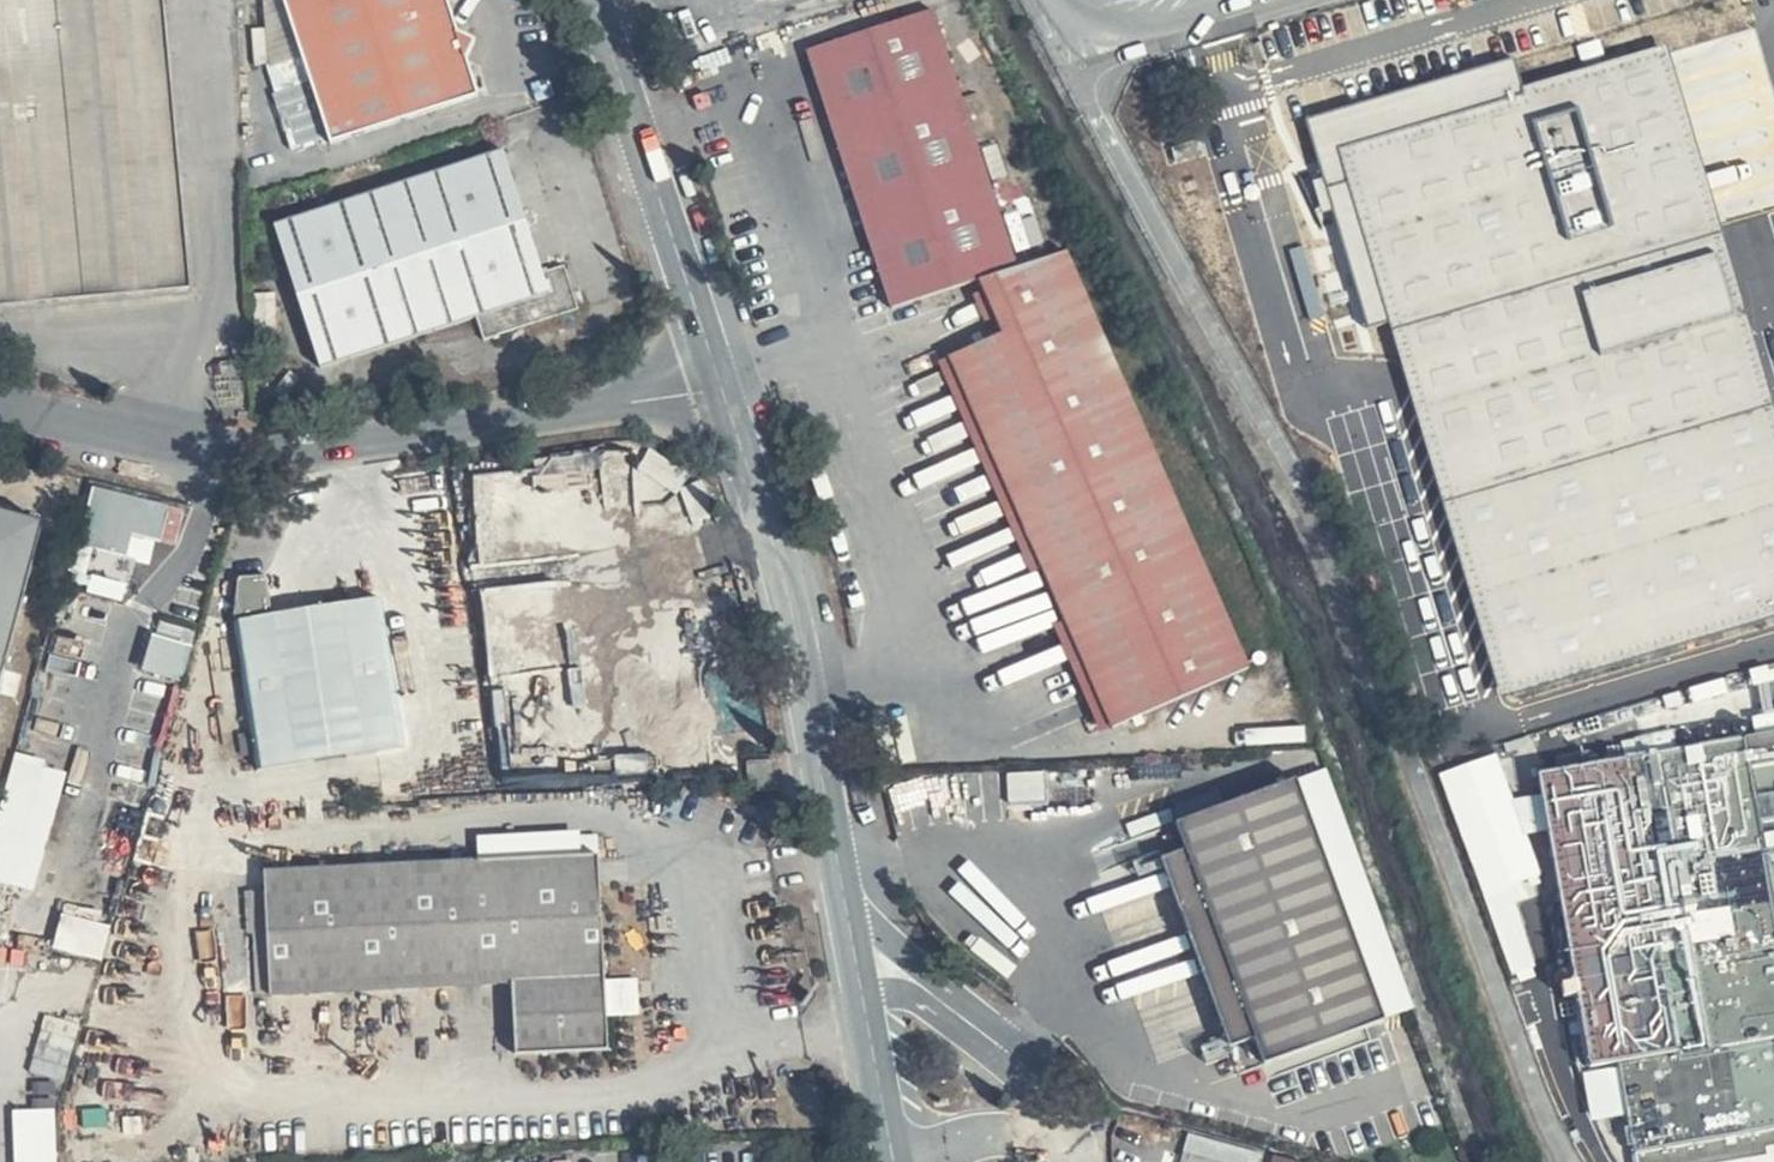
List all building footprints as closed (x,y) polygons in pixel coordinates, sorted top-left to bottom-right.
[(176,193),(158,0),(0,0),(0,317),(185,298),(176,193)] [(323,158),(474,112),(465,80),(473,56),(455,47),(446,13),(452,0),(277,0),(323,158)] [(1020,275),(931,26),(806,65),(889,326),(975,298),(1020,275)] [(1669,54),(1345,150),(1504,699),(1773,621),(1773,408),(1669,54)] [(547,276),(503,152),(277,226),(319,368),(474,319),(485,349),(583,319),(567,268),(547,276)] [(1215,173),(1185,189),(1230,273),(1258,257),(1215,173)] [(1374,544),(1389,595),(1426,587),(1399,525),(1401,524),(1258,257),(1230,273),(1374,544)] [(1067,259),(1020,275),(975,298),(997,341),(1087,313),(1067,259)] [(1249,672),(1087,313),(997,341),(945,369),(1100,736),(1249,672)] [(175,511),(98,490),(88,522),(80,547),(68,585),(84,590),(94,551),(130,561),(136,536),(166,545),(175,511)] [(274,619),(267,572),(249,573),(234,625),(274,619)] [(404,760),(384,605),(274,619),(234,625),(255,780),(404,760)] [(185,680),(197,627),(157,617),(145,671),(185,680)] [(1541,777),(1542,797),(1515,800),(1497,760),(1445,781),(1480,897),(1512,985),(1536,980),(1520,911),(1541,897),(1540,880),(1558,877),(1565,931),(1572,979),(1589,978),(1596,1007),(1578,995),(1567,1005),(1569,1039),(1581,1039),(1587,1066),(1581,1076),(1591,1115),(1626,1111),(1633,1145),(1634,1161),(1773,1161),(1773,720),(1752,724),(1754,741),(1541,777)] [(14,753),(0,804),(0,890),(34,899),(68,778),(44,772),(47,762),(14,753)] [(1295,790),(1175,835),(1185,862),(1163,866),(1232,1054),(1254,1048),(1264,1076),(1384,1031),(1295,790)] [(612,1060),(604,873),(269,883),(274,1010),(516,1003),(521,1065),(612,1060)] [(66,907),(56,946),(106,958),(115,919),(66,907)] [(13,1105),(13,1161),(57,1161),(57,1104),(13,1105)] [(1183,1150),(1180,1161),(1230,1161),(1183,1150)] [(1272,1150),(1270,1161),(1305,1161),(1305,1159),(1272,1150)]
